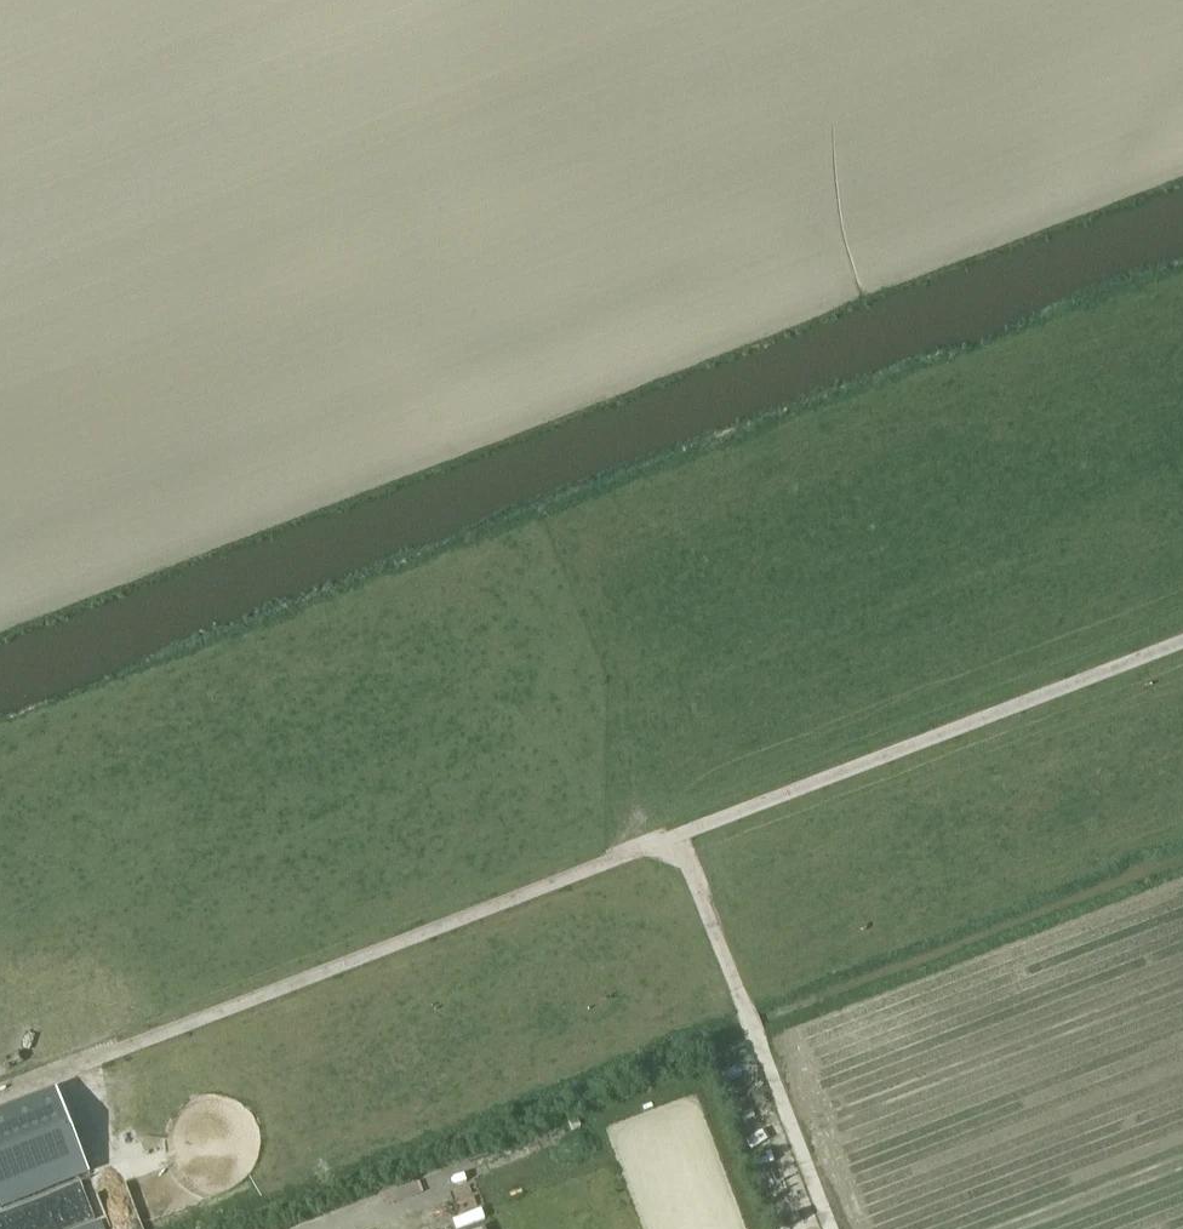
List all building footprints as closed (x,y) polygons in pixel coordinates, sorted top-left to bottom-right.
[(0,1210),(91,1174),(58,1088),(0,1111),(0,1210)]
